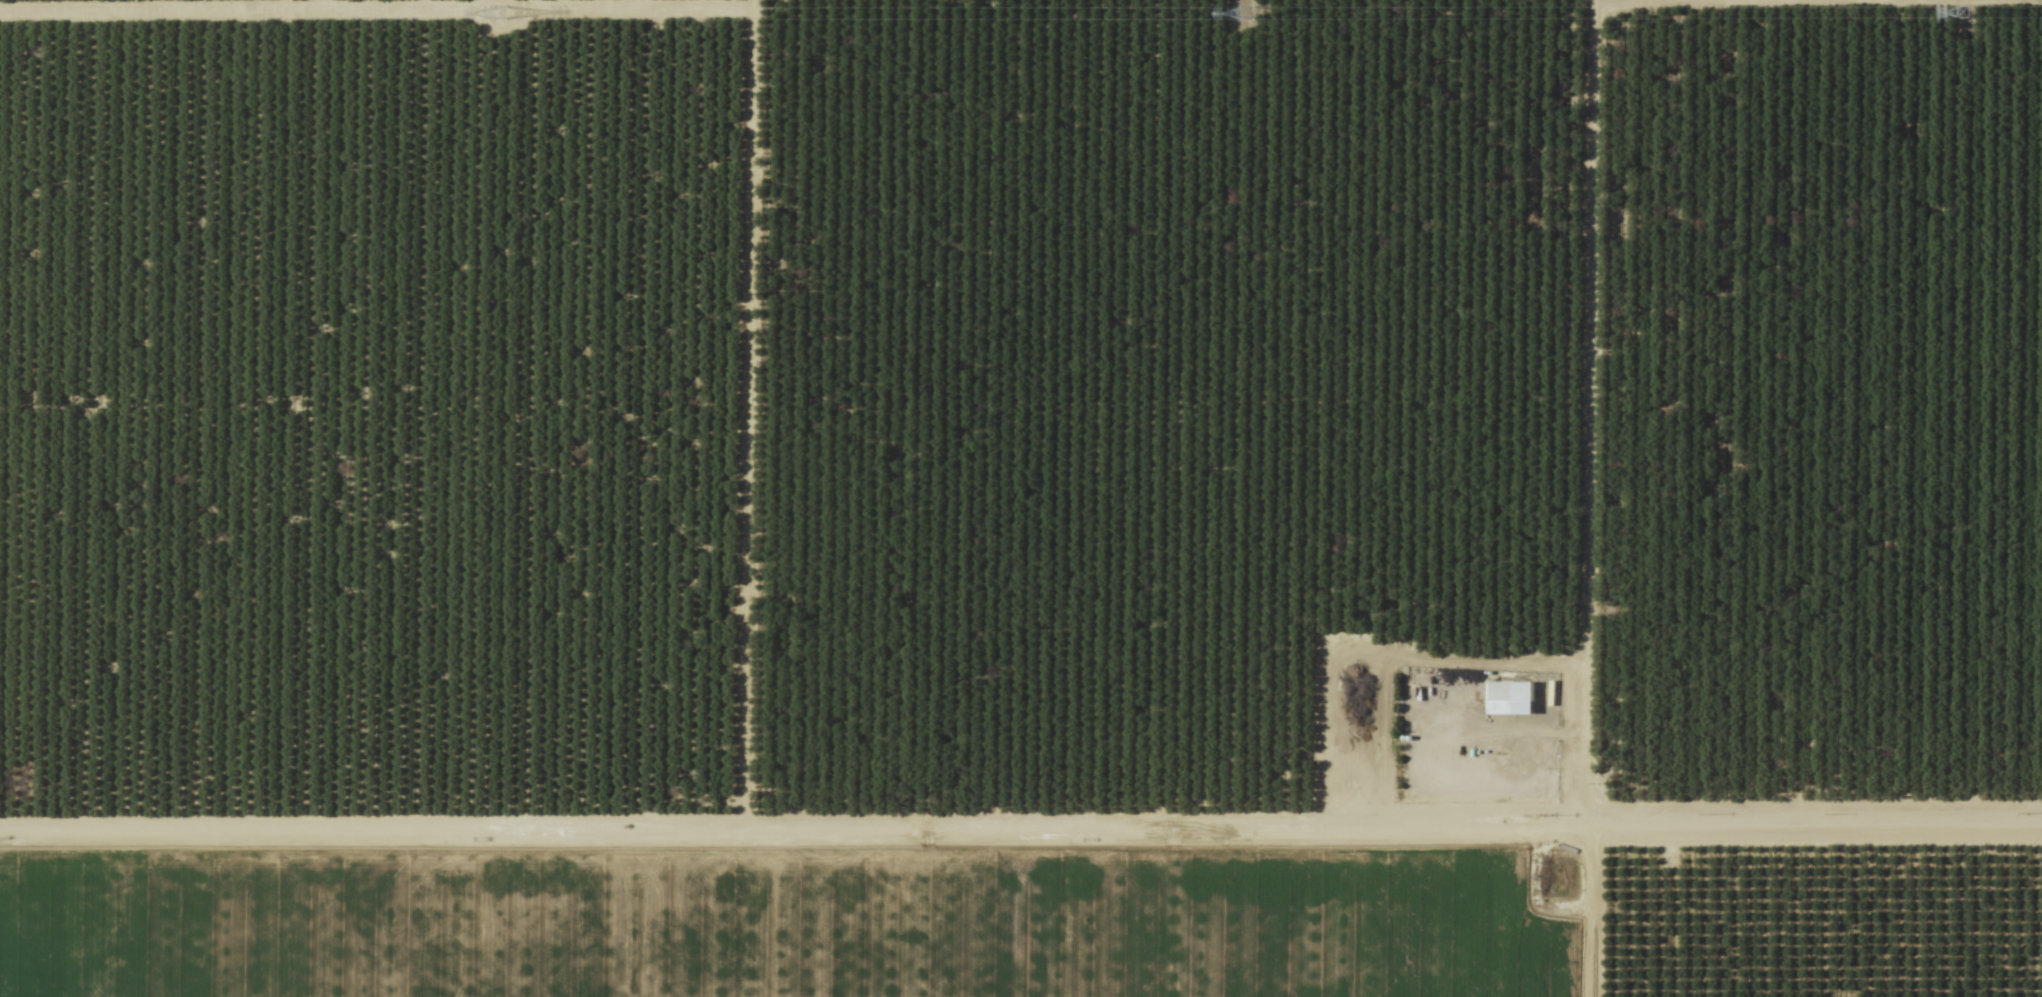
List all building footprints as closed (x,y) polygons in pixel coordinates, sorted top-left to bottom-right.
[(1530,683),(1487,683),(1487,705),(1530,705),(1530,683)]
